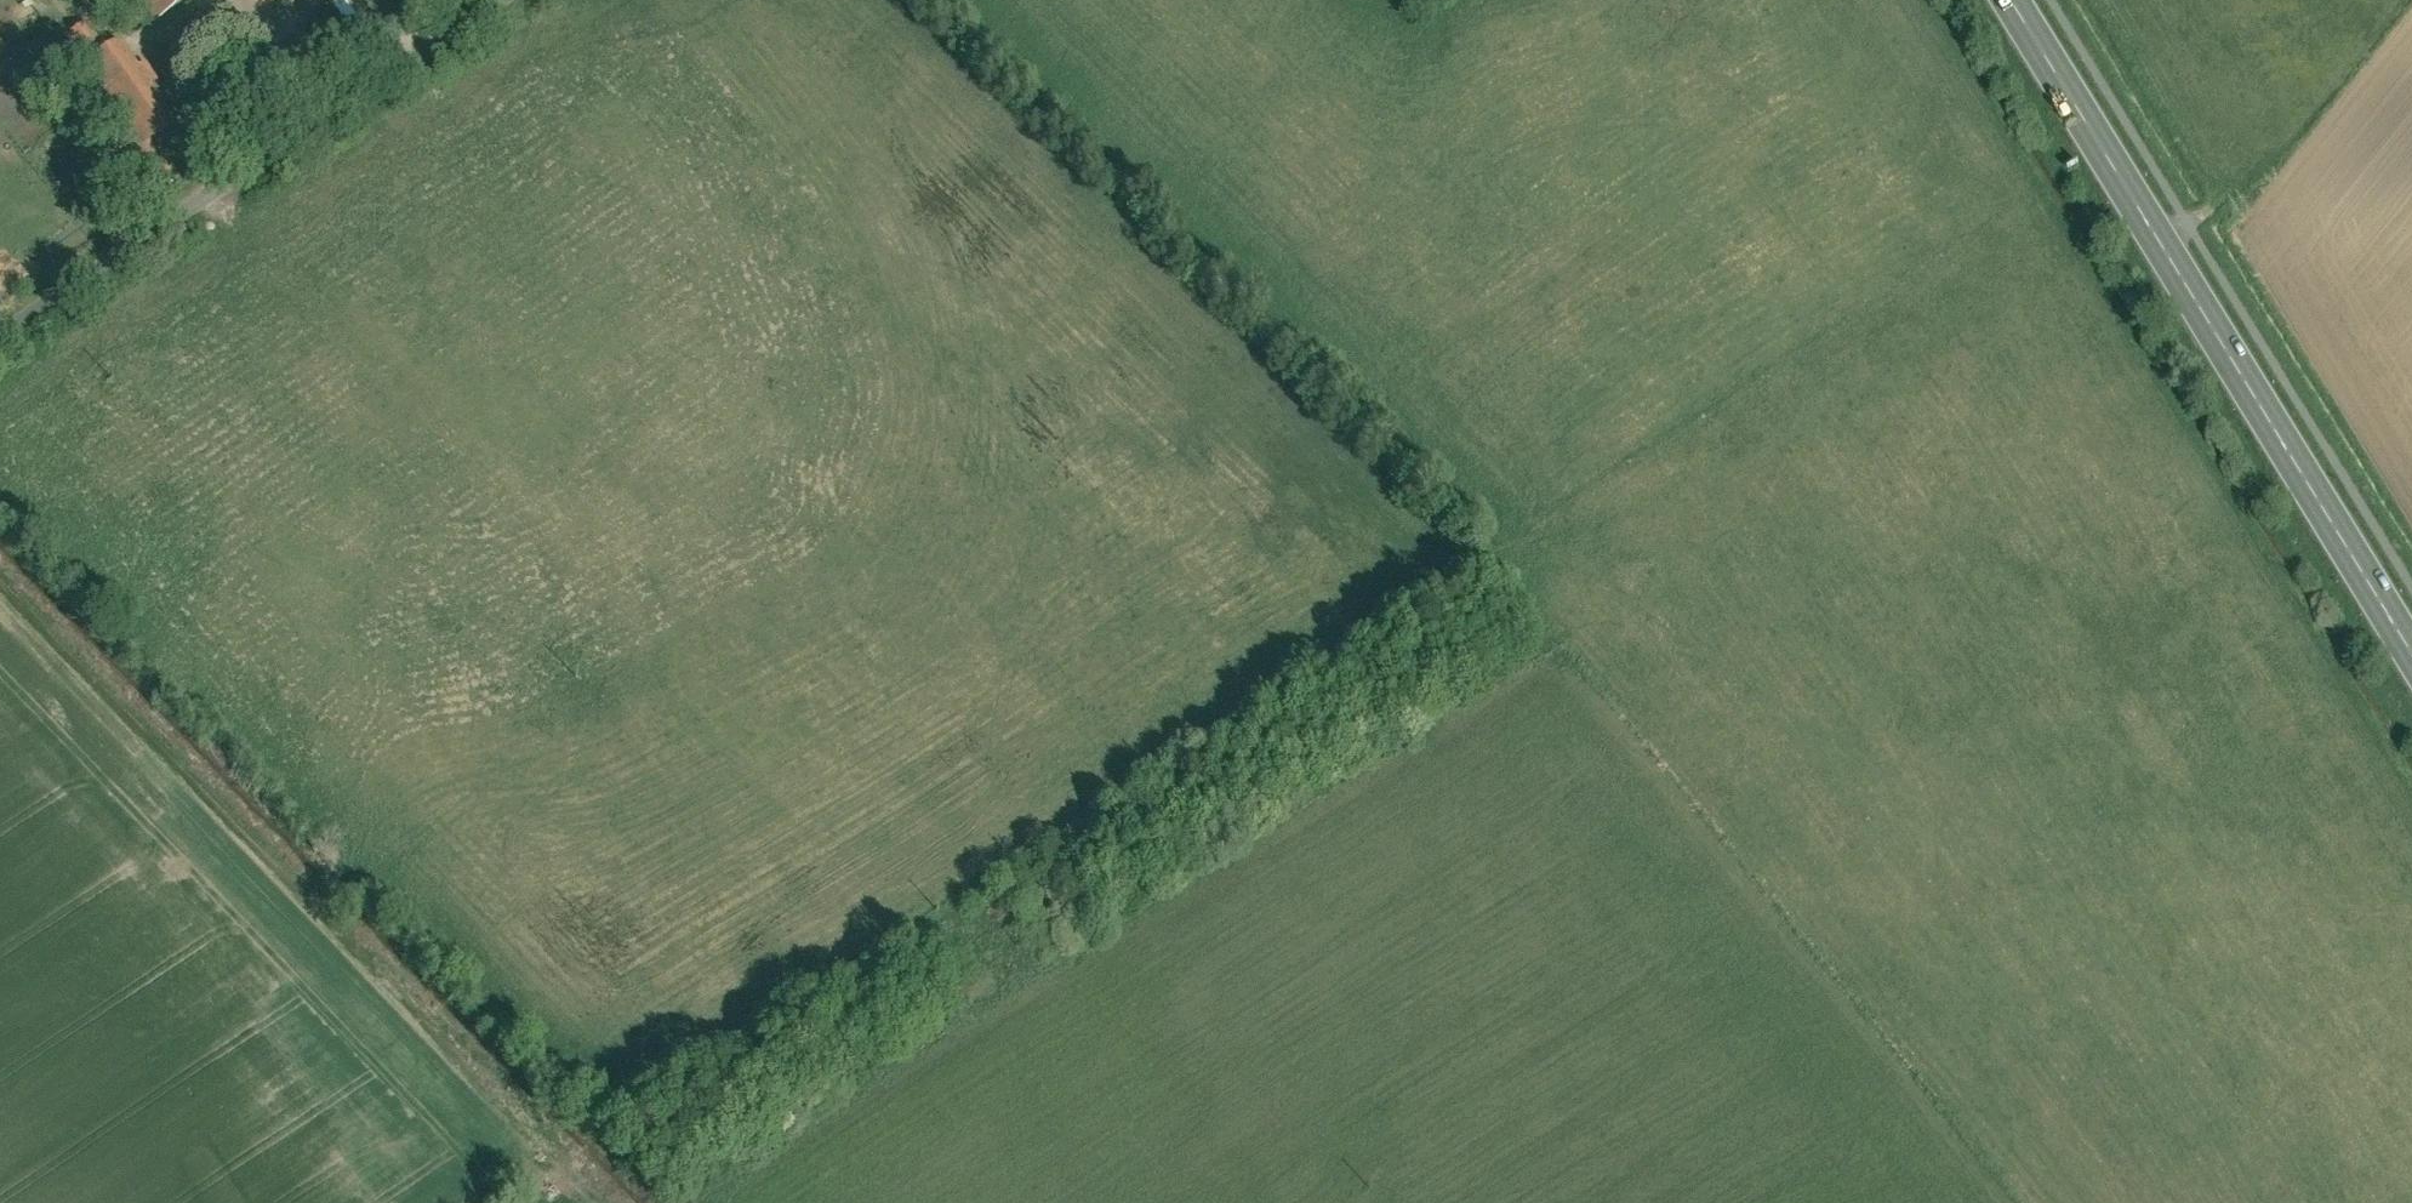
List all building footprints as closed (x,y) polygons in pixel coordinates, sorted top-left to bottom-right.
[(153,15),(178,0),(143,0),(153,15)] [(77,67),(149,170),(193,139),(142,66),(130,74),(109,44),(77,67)]
